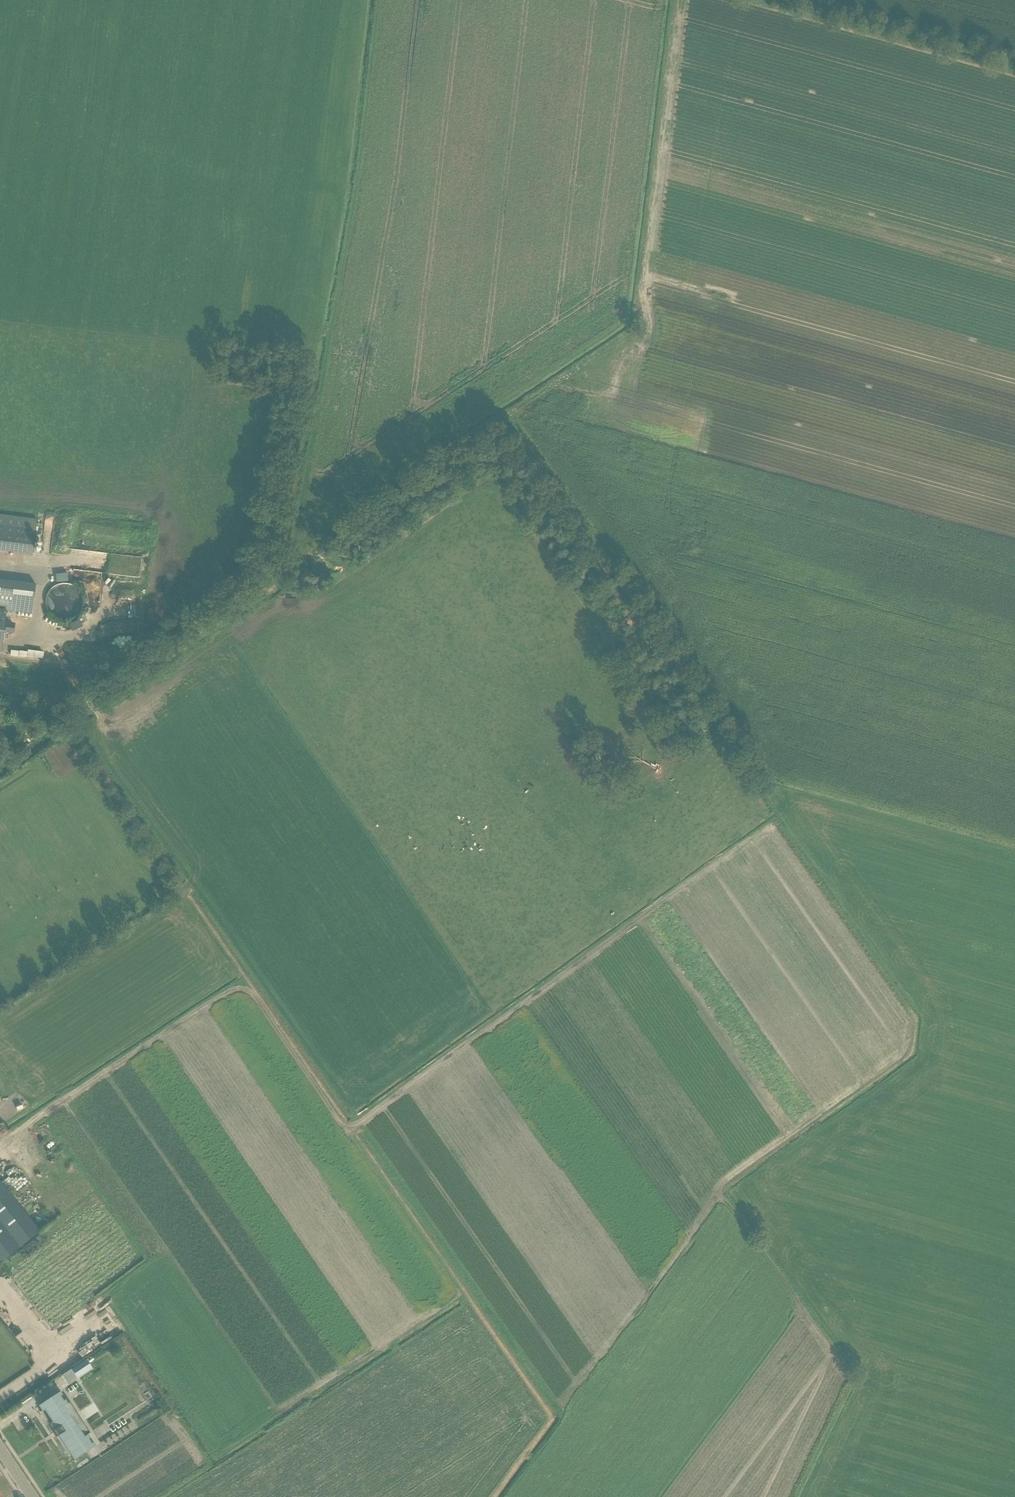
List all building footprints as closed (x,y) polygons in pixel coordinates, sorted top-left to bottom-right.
[(0,515),(0,551),(31,555),(35,520),(0,515)] [(0,652),(6,611),(32,614),(35,584),(16,582),(0,580),(0,652)] [(39,1232),(0,1182),(0,1263),(39,1232)] [(86,1359),(61,1376),(62,1376),(71,1370),(77,1379),(92,1369),(86,1359)] [(60,1392),(38,1406),(42,1412),(44,1410),(52,1422),(50,1424),(74,1460),(95,1446),(93,1442),(91,1444),(88,1439),(90,1438),(88,1434),(89,1433),(82,1423),(81,1424),(80,1423),(76,1425),(71,1417),(75,1415),(74,1414),(76,1413),(69,1402),(67,1403),(60,1392)]
